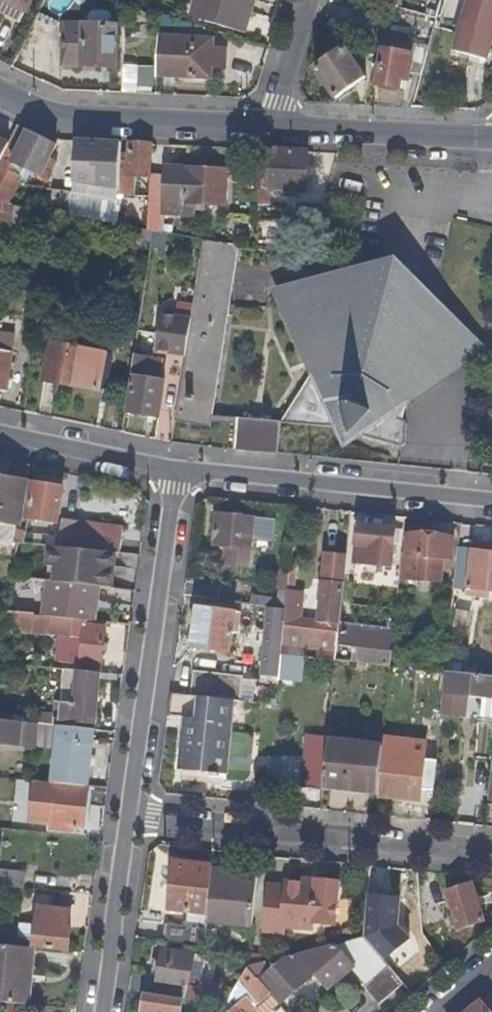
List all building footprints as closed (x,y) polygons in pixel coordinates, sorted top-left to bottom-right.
[(24,9),(28,0),(7,0),(24,9)] [(252,0),(193,0),(189,17),(243,32),(252,0)] [(389,7),(438,21),(443,3),(430,0),(365,0),(389,7)] [(491,41),(491,0),(470,0),(455,53),(487,61),(491,41)] [(84,65),(85,25),(64,24),(63,65),(84,65)] [(115,66),(117,26),(85,25),(84,65),(115,66)] [(158,38),(156,76),(207,79),(208,69),(222,69),(223,50),(210,49),(210,41),(158,38)] [(336,97),(365,78),(345,49),(343,51),(337,42),(325,49),(327,52),(321,56),(325,62),(316,69),(336,97)] [(412,73),(421,76),(429,49),(413,44),(411,55),(385,49),(377,85),(401,89),(403,78),(410,80),(412,73)] [(124,63),(123,87),(153,88),(154,64),(124,63)] [(4,204),(21,171),(38,179),(54,146),(41,139),(15,126),(6,144),(0,157),(0,203),(4,204)] [(149,176),(149,174),(150,144),(73,140),(70,183),(117,186),(117,191),(130,192),(130,175),(149,176)] [(304,194),(306,152),(258,149),(255,206),(268,206),(269,191),(304,194)] [(146,231),(164,234),(164,203),(223,204),(225,169),(167,166),(166,175),(149,174),(149,176),(146,231)] [(13,207),(0,204),(0,225),(10,227),(13,207)] [(51,233),(54,214),(13,207),(10,227),(51,233)] [(221,367),(230,300),(237,255),(238,247),(202,240),(191,320),(185,357),(176,423),(211,429),(221,367)] [(427,386),(475,350),(468,343),(466,345),(452,329),(433,315),(415,305),(403,300),(385,294),(372,290),(359,288),(339,288),(316,291),(298,294),(290,296),(289,295),(280,298),(290,323),(313,374),(284,424),(333,427),(364,436),(404,448),(406,421),(401,421),(402,401),(407,401),(427,386)] [(185,357),(191,320),(161,317),(158,337),(158,353),(185,357)] [(158,353),(158,337),(137,334),(134,358),(161,361),(158,353)] [(14,342),(0,340),(0,392),(6,393),(14,342)] [(100,392),(105,354),(48,344),(42,381),(100,392)] [(158,381),(161,361),(134,358),(131,377),(134,378),(129,411),(158,417),(163,383),(158,381)] [(250,452),(253,421),(237,420),(234,450),(250,452)] [(266,453),(268,423),(253,421),(250,452),(266,453)] [(279,454),(281,424),(268,423),(266,453),(279,454)] [(27,483),(0,479),(0,523),(21,526),(27,483)] [(59,525),(63,488),(32,484),(28,521),(59,525)] [(249,569),(254,520),(217,515),(214,548),(225,550),(223,566),(249,569)] [(76,549),(78,535),(79,522),(63,520),(61,538),(26,533),(25,544),(55,547),(76,549)] [(120,553),(123,528),(101,526),(79,522),(78,535),(76,549),(115,553),(120,553)] [(391,567),(395,529),(357,526),(354,564),(391,567)] [(452,555),(454,538),(408,534),(407,536),(405,562),(419,563),(420,558),(431,559),(432,557),(432,554),(452,555)] [(19,543),(19,541),(0,539),(0,560),(16,562),(19,543)] [(491,553),(491,545),(472,542),(471,552),(491,553)] [(113,584),(115,553),(76,549),(55,547),(53,568),(60,569),(59,583),(81,586),(88,586),(112,589),(113,589),(113,584)] [(469,576),(471,552),(458,550),(456,574),(469,576)] [(491,553),(471,552),(469,576),(468,588),(475,589),(491,591),(491,553)] [(338,645),(341,605),(345,555),(326,554),(325,573),(321,613),(305,612),(305,605),(297,604),(297,594),(287,593),(286,611),(283,639),(338,645)] [(287,593),(289,573),(281,572),(279,592),(287,593)] [(407,591),(409,575),(400,574),(398,590),(407,591)] [(34,616),(37,593),(39,580),(13,576),(7,612),(34,616)] [(218,601),(220,584),(187,579),(184,597),(218,601)] [(80,599),(81,586),(59,583),(39,580),(37,593),(51,595),(74,598),(80,599)] [(114,606),(115,589),(113,589),(112,589),(88,586),(87,603),(114,606)] [(474,595),(475,589),(468,588),(467,595),(474,596),(474,595)] [(286,611),(287,593),(279,592),(279,599),(268,598),(267,608),(270,609),(286,611)] [(267,608),(268,598),(253,596),(251,606),(267,608)] [(223,613),(223,605),(212,604),(211,611),(223,613)] [(281,658),(283,639),(286,611),(270,609),(262,679),(279,681),(281,658)] [(233,635),(235,621),(235,614),(223,613),(211,611),(199,610),(195,649),(230,654),(233,635)] [(51,636),(53,617),(34,616),(32,633),(51,636)] [(73,638),(75,619),(53,617),(51,636),(73,638)] [(85,640),(87,625),(87,621),(75,619),(73,638),(85,640)] [(102,669),(107,628),(87,625),(85,640),(82,666),(102,669)] [(390,652),(391,636),(341,631),(339,647),(390,652)] [(95,730),(100,682),(101,674),(79,672),(76,704),(74,728),(95,730)] [(446,673),(439,741),(491,746),(491,677),(446,673)] [(118,684),(118,676),(101,674),(100,682),(118,684)] [(243,704),(245,681),(194,674),(192,697),(207,700),(243,704)] [(205,720),(207,700),(192,697),(171,694),(168,717),(185,720),(185,718),(205,720)] [(74,728),(76,704),(64,703),(60,726),(74,728)] [(304,717),(305,704),(294,704),(294,716),(304,717)] [(225,776),(231,723),(205,720),(185,718),(185,720),(180,772),(183,772),(199,774),(225,776)] [(39,724),(20,722),(0,720),(0,742),(36,746),(37,744),(39,724)] [(55,748),(58,726),(39,724),(37,744),(55,748)] [(88,787),(95,730),(74,728),(60,726),(58,726),(55,748),(52,784),(88,787)] [(324,784),(328,740),(328,737),(307,735),(303,787),(324,788),(324,784)] [(379,789),(383,748),(383,745),(328,740),(324,784),(379,789)] [(413,798),(416,774),(423,770),(424,757),(407,755),(407,751),(383,748),(379,789),(378,795),(413,798)] [(420,798),(423,770),(416,774),(413,798),(420,798)] [(433,800),(436,770),(423,770),(420,798),(433,800)] [(198,783),(199,774),(183,772),(182,781),(198,783)] [(379,789),(324,784),(324,788),(324,790),(378,795),(379,789)] [(84,812),(85,791),(36,785),(31,823),(50,826),(50,830),(73,833),(75,829),(82,830),(84,814),(84,812)] [(90,815),(92,791),(85,791),(84,812),(84,814),(90,815)] [(208,921),(214,870),(214,865),(175,861),(169,908),(187,911),(186,927),(169,925),(166,940),(205,946),(208,921)] [(392,911),(398,868),(372,866),(366,905),(366,917),(381,913),(392,911)] [(25,872),(0,869),(0,886),(24,889),(25,872)] [(253,926),(259,875),(214,870),(208,921),(253,926)] [(336,917),(340,883),(318,880),(318,886),(305,884),(288,882),(288,887),(270,884),(269,899),(265,931),(284,934),(284,928),(314,931),(314,923),(336,925),(336,917)] [(485,921),(472,884),(448,891),(453,905),(456,915),(460,928),(485,921)] [(68,927),(65,926),(68,910),(38,904),(36,916),(31,943),(33,944),(64,948),(68,927)] [(366,917),(366,905),(350,904),(349,916),(366,917)] [(456,915),(453,905),(445,908),(448,916),(456,915)] [(395,946),(381,913),(366,917),(364,937),(382,957),(395,946)] [(388,964),(382,957),(364,937),(348,941),(377,974),(388,964)] [(28,949),(0,946),(0,1001),(28,1005),(30,981),(24,980),(28,949)] [(325,990),(349,969),(329,946),(285,957),(261,980),(281,1003),(311,975),(325,990)] [(190,986),(195,954),(163,948),(157,982),(156,994),(184,999),(187,1000),(190,986)] [(30,981),(33,950),(28,949),(24,980),(30,981)] [(378,1004),(403,982),(388,964),(377,974),(364,987),(378,1004)] [(281,1003),(261,980),(248,967),(233,993),(242,1003),(232,1011),(271,1011),(281,1003)] [(156,994),(157,982),(131,978),(129,990),(145,993),(156,994)] [(207,996),(207,989),(190,986),(187,1000),(206,1002),(207,996)] [(184,999),(156,994),(145,993),(142,1011),(182,1011),(184,999)] [(483,1001),(470,1011),(491,1011),(483,1001)]
